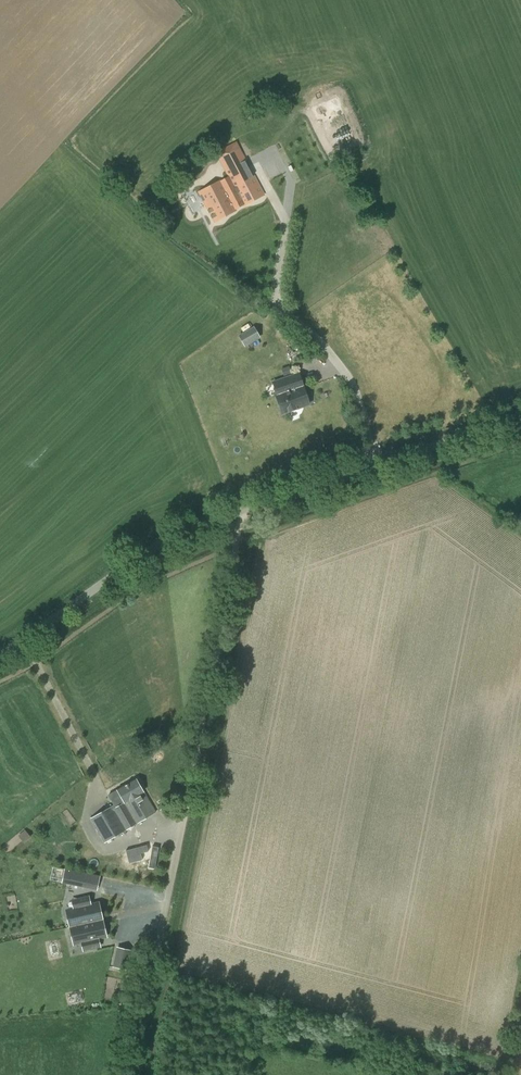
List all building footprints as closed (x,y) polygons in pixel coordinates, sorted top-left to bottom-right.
[(339,137),(349,136),(348,128),(338,130),(339,137)] [(227,171),(242,163),(233,147),(218,156),(227,171)] [(236,187),(230,176),(200,193),(216,221),(263,195),(253,178),(236,187)] [(166,225),(172,218),(156,203),(149,210),(166,225)] [(244,346),(261,339),(256,327),(239,333),(244,346)] [(292,390),(288,378),(274,383),(278,395),(277,395),(283,414),(310,405),(303,386),(292,390)] [(105,842),(155,813),(136,779),(108,796),(114,805),(91,818),(105,842)] [(53,879),(64,880),(65,868),(54,867),(53,879)] [(75,886),(85,888),(88,874),(78,872),(75,886)] [(71,927),(101,920),(97,903),(90,905),(88,896),(77,899),(80,910),(68,913),(71,927)] [(101,920),(71,927),(74,941),(86,938),(89,950),(99,947),(97,939),(105,937),(101,920)] [(115,959),(113,967),(126,970),(128,962),(115,959)]
